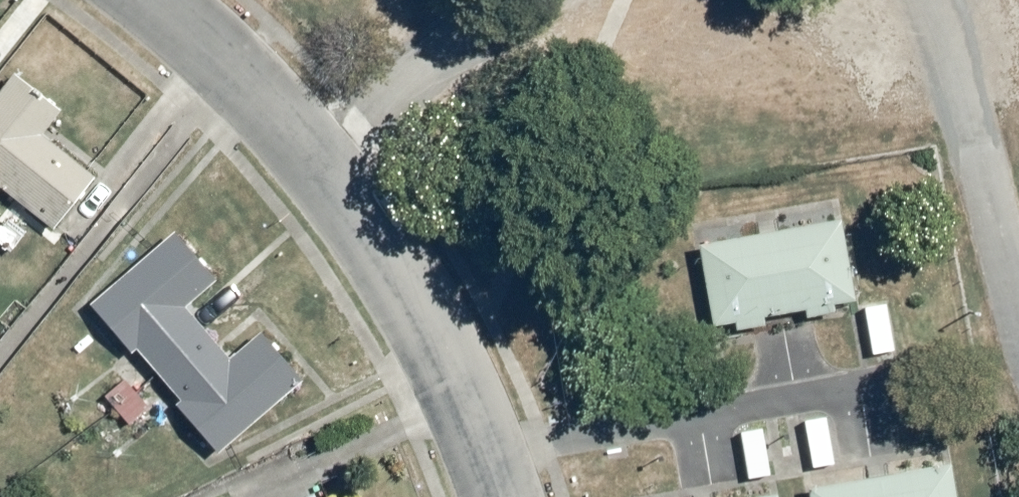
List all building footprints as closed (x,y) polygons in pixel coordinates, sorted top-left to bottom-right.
[(16,72),(0,91),(0,188),(0,187),(56,230),(97,176),(43,132),(61,110),(16,72)] [(860,301),(841,218),(702,243),(713,324),(860,301)] [(215,282),(175,235),(92,304),(134,353),(140,349),(184,401),(177,407),(220,458),(306,385),(263,334),(230,363),(183,308),(215,282)] [(891,301),(863,304),(869,357),(897,354),(891,301)] [(165,415),(127,378),(106,401),(143,437),(165,415)] [(829,411),(802,415),(809,469),(836,466),(829,411)] [(766,422),(739,425),(745,478),(772,475),(766,422)] [(808,486),(810,496),(959,496),(952,463),(808,486)]
